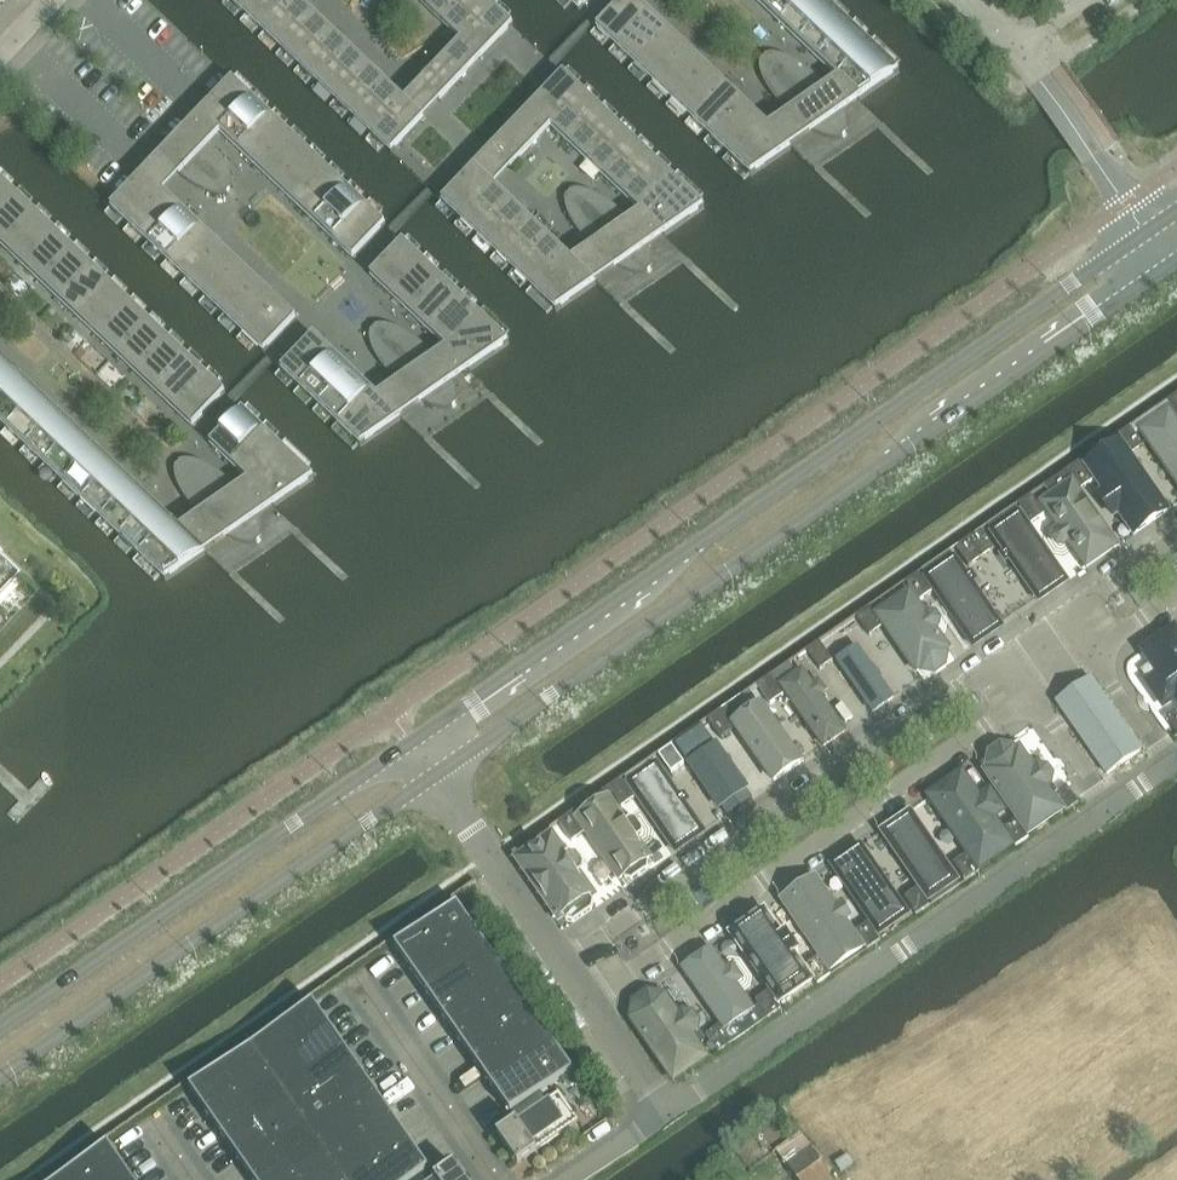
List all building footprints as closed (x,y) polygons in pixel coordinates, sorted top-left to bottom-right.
[(8,0),(0,0),(0,8),(8,0)] [(265,0),(231,0),(230,0),(248,18),(265,0)] [(299,0),(265,0),(248,18),(266,35),(299,0)] [(284,52),(317,17),(299,0),(266,35),(284,52)] [(436,0),(417,0),(427,10),(436,0)] [(470,0),(436,0),(427,10),(445,27),(470,0)] [(496,9),(486,0),(470,0),(445,27),(461,43),(463,44),(496,9)] [(591,0),(566,0),(580,12),(591,0)] [(651,14),(636,0),(624,0),(597,29),(618,49),(651,14)] [(805,0),(769,0),(761,7),(780,26),(805,0)] [(832,9),(823,0),(805,0),(780,26),(799,43),(832,9)] [(481,61),(514,26),(496,9),(463,44),(481,61)] [(818,62),(851,27),(832,9),(799,43),(818,62)] [(637,67),(670,32),(651,14),(618,49),(637,67)] [(302,69),(335,34),(317,17),(284,52),(302,69)] [(837,80),(870,45),(851,27),(818,62),(837,80)] [(656,85),(689,51),(670,32),(637,67),(656,85)] [(320,86),(353,51),(335,34),(302,69),(320,86)] [(425,120),(469,74),(481,61),(463,44),(461,43),(405,101),(407,103),(425,120)] [(900,73),(870,45),(837,80),(860,101),(900,73)] [(338,103),(371,69),(353,51),(320,86),(338,103)] [(675,103),(708,68),(689,51),(656,85),(675,103)] [(751,176),(791,148),(814,132),(815,133),(822,137),(829,139),(836,140),(841,139),(845,137),(847,134),(848,129),(848,123),(846,117),(843,112),(860,101),(837,80),(826,88),(819,80),(806,69),(796,62),(791,60),(787,58),(776,55),(771,55),(765,57),(762,60),(761,62),(760,66),(761,75),(763,78),(767,86),(767,88),(776,100),(781,106),(789,114),(770,128),(765,123),(732,157),(751,176)] [(694,121),(727,87),(708,68),(675,103),(694,121)] [(356,120),(389,86),(371,69),(338,103),(356,120)] [(549,125),(582,91),(564,74),(531,109),(549,125)] [(218,132),(251,97),(233,80),(200,115),(218,132)] [(374,137),(407,103),(405,101),(389,86),(356,120),(374,137)] [(713,139),(746,105),(727,87),(694,121),(713,139)] [(567,143),(600,108),(582,91),(549,125),(552,128),(567,143)] [(237,150),(270,115),(251,97),(218,132),(220,134),(237,150)] [(392,154),(425,120),(407,103),(374,137),(392,154)] [(732,157),(765,123),(746,105),(713,139),(732,157)] [(585,160),(618,125),(600,108),(567,143),(585,160)] [(496,187),(539,141),(552,128),(549,125),(531,109),(475,167),(493,185),(496,187)] [(129,225),(162,191),(165,193),(172,185),(180,176),(188,182),(196,187),(206,192),(208,193),(219,195),(223,196),(228,194),(231,190),(233,187),(233,182),(230,172),(229,170),(222,158),(220,154),(211,144),(217,138),(220,134),(218,132),(200,115),(196,118),(190,125),(160,156),(152,165),(144,173),(111,208),(129,225)] [(256,168),(289,133),(270,115),(237,150),(256,168)] [(603,178),(636,143),(618,125),(585,160),(603,178)] [(275,186),(308,151),(289,133),(256,168),(275,186)] [(622,195),(655,160),(636,143),(603,178),(622,195)] [(294,204),(327,170),(308,151),(275,186),(294,204)] [(640,212),(673,178),(655,160),(622,195),(640,212)] [(460,220),(493,185),(475,167),(442,202),(460,220)] [(313,222),(346,188),(327,170),(294,204),(313,222)] [(705,208),(673,178),(640,212),(641,213),(665,236),(705,208)] [(16,194),(0,179),(0,211),(16,194)] [(511,202),(496,187),(493,185),(460,220),(478,237),(511,202)] [(332,241),(365,206),(346,188),(313,222),(332,241)] [(556,311),(619,268),(621,269),(629,273),(636,274),(642,275),(647,274),(650,272),(652,268),(653,263),(652,257),(650,250),(649,247),(665,236),(641,213),(630,221),(628,219),(619,210),(611,204),(601,198),(593,194),(585,191),(583,191),(576,190),(571,192),(567,195),(566,203),(566,204),(567,212),(570,218),(575,227),(581,235),(592,248),(573,261),(565,253),(532,288),(556,311)] [(181,209),(165,193),(162,191),(129,225),(148,243),(181,209)] [(35,212),(16,194),(0,211),(0,245),(2,247),(35,212)] [(496,254),(529,219),(511,202),(478,237),(496,254)] [(353,261),(386,226),(365,206),(332,241),(353,261)] [(167,262),(200,227),(181,209),(148,243),(167,262)] [(20,265),(54,230),(35,212),(2,247),(20,265)] [(514,271),(547,236),(529,219),(496,254),(514,271)] [(186,280),(219,245),(200,227),(167,262),(186,280)] [(39,283),(73,248),(54,230),(20,265),(39,283)] [(532,288),(565,253),(547,236),(514,271),(532,288)] [(394,300),(427,265),(403,242),(370,277),(394,300)] [(205,298),(238,263),(219,245),(186,280),(205,298)] [(58,301),(92,266),(73,248),(39,283),(58,301)] [(224,316),(257,281),(238,263),(205,298),(224,316)] [(412,317),(445,282),(427,265),(394,300),(412,317)] [(77,319),(110,284),(92,266),(58,301),(77,319)] [(243,334),(276,299),(257,281),(224,316),(243,334)] [(430,334),(463,299),(445,282),(412,317),(430,334)] [(96,337),(129,302),(110,284),(77,319),(96,337)] [(264,354),(297,319),(276,299),(243,334),(264,354)] [(448,351),(481,316),(463,299),(430,334),(446,349),(448,351)] [(115,355),(148,320),(129,302),(96,337),(115,355)] [(469,371),(510,343),(481,316),(448,351),(469,371)] [(134,373),(167,338),(148,320),(115,355),(134,373)] [(361,446),(401,418),(423,403),(432,407),(439,409),(445,410),(450,409),(454,407),(457,404),(458,399),(457,394),(456,387),(453,382),(469,371),(448,351),(446,349),(435,357),(432,353),(428,349),(418,341),(411,336),(398,329),(384,325),(380,325),(375,327),(372,331),(370,336),(370,338),(371,344),(372,348),(378,360),(379,361),(386,371),(393,379),(397,383),(378,397),(371,390),(338,425),(361,446)] [(300,389),(333,354),(314,336),(281,370),(300,389)] [(153,391),(186,356),(167,338),(134,373),(153,391)] [(319,407),(352,372),(333,354),(300,389),(319,407)] [(172,409),(205,374),(186,356),(153,391),(172,409)] [(20,376),(1,358),(0,359),(0,397),(20,376)] [(338,425),(371,390),(352,372),(319,407),(338,425)] [(193,429),(226,394),(205,374),(172,409),(193,429)] [(38,394),(20,376),(0,397),(0,424),(5,429),(38,394)] [(24,446),(57,412),(38,394),(5,429),(24,446)] [(1168,404),(1176,417),(1176,398),(1168,404)] [(1135,432),(1176,493),(1176,423),(1168,410),(1135,432)] [(229,463),(262,428),(243,411),(210,445),(229,463)] [(43,464),(76,430),(57,412),(24,446),(43,464)] [(248,482),(281,446),(262,428),(229,463),(248,482)] [(1144,447),(1132,429),(1119,439),(1131,457),(1144,447)] [(62,482),(94,448),(76,430),(43,464),(62,482)] [(1167,516),(1115,441),(1080,465),(1131,540),(1167,516)] [(315,479),(281,446),(248,482),(274,506),(315,479)] [(80,500),(113,465),(94,448),(62,482),(80,500)] [(206,554),(228,538),(237,542),(244,544),(250,545),(255,545),(259,543),(262,539),(263,535),(263,533),(262,526),(259,520),(258,517),(274,506),(248,482),(238,489),(232,484),(226,479),(213,470),(204,465),(197,462),(192,461),(186,461),(180,462),(179,463),(176,466),(176,467),(175,473),(175,478),(178,485),(182,492),(185,497),(196,512),(200,516),(181,530),(169,519),(136,553),(166,582),(206,554)] [(99,518),(132,483),(113,465),(80,500),(99,518)] [(1091,484),(1079,466),(1066,475),(1078,493),(1091,484)] [(118,535),(151,501),(132,483),(99,518),(118,535)] [(1070,486),(1040,506),(1085,572),(1115,552),(1070,486)] [(1045,516),(1032,498),(1019,507),(1032,525),(1045,516)] [(136,553),(169,519),(151,501),(118,535),(136,553)] [(1027,530),(1009,542),(1047,598),(1065,586),(1027,530)] [(995,550),(983,532),(970,542),(982,559),(995,550)] [(982,559),(970,542),(957,550),(969,568),(982,559)] [(19,576),(1,559),(0,558),(0,597),(19,576)] [(933,594),(920,576),(907,585),(920,603),(933,594)] [(954,587),(947,577),(930,589),(972,648),(989,636),(981,625),(990,618),(964,580),(954,587)] [(956,662),(905,589),(873,612),(924,684),(956,662)] [(883,628),(871,610),(858,619),(870,637),(883,628)] [(1173,630),(1137,656),(1153,679),(1141,686),(1160,713),(1175,702),(1176,705),(1176,636),(1173,630)] [(834,662),(821,644),(808,654),(821,671),(834,662)] [(888,705),(850,650),(834,661),(872,716),(888,705)] [(846,734),(803,671),(779,688),(823,750),(846,734)] [(784,697),(772,679),(759,688),(771,706),(784,697)] [(1092,685),(1062,706),(1104,766),(1109,762),(1128,749),(1133,745),(1092,685)] [(803,765),(760,705),(732,724),(775,785),(803,765)] [(1165,719),(1176,736),(1176,710),(1165,719)] [(735,731),(722,713),(709,722),(721,740),(735,731)] [(762,805),(708,727),(675,750),(729,828),(762,805)] [(685,765),(673,747),(659,757),(672,775),(685,765)] [(1031,770),(1017,752),(998,748),(984,759),(981,778),(1026,842),(1063,813),(1047,792),(1050,778),(1043,768),(1031,770)] [(702,833),(659,770),(630,790),(674,852),(702,833)] [(1014,848),(962,774),(923,800),(975,875),(1014,848)] [(635,800),(623,782),(610,791),(622,809),(635,800)] [(1079,805),(1068,789),(1067,787),(1054,796),(1066,813),(1079,805)] [(651,859),(609,796),(576,819),(618,881),(651,859)] [(586,834),(573,816),(560,825),(573,843),(586,834)] [(935,880),(897,826),(882,836),(920,890),(935,880)] [(1023,843),(1011,826),(1004,830),(1016,848),(1023,843)] [(598,906),(550,836),(512,862),(560,932),(598,906)] [(898,918),(854,855),(832,870),(876,933),(898,918)] [(973,877),(960,859),(947,868),(960,886),(973,877)] [(863,952),(813,879),(782,900),(831,974),(863,952)] [(930,908),(918,890),(905,899),(917,917),(930,908)] [(413,973),(475,929),(458,904),(395,948),(413,973)] [(881,942),(868,924),(855,933),(868,951),(881,942)] [(784,942),(775,930),(753,925),(738,935),(738,956),(777,1011),(812,987),(796,962),(799,950),(793,943),(784,942)] [(429,996),(491,953),(475,929),(413,973),(429,996)] [(754,1014),(710,951),(682,971),(726,1034),(754,1014)] [(445,1019),(507,976),(491,953),(429,996),(445,1019)] [(831,976),(819,958),(806,968),(818,985),(831,976)] [(461,1042),(523,999),(507,976),(445,1019),(461,1042)] [(707,1056),(667,997),(648,994),(629,1006),(628,1022),(668,1083),(707,1056)] [(775,1014),(763,996),(750,1005),(762,1023),(775,1014)] [(477,1065),(539,1022),(523,999),(461,1042),(477,1065)] [(270,1072),(331,1029),(314,1004),(252,1047),(270,1072)] [(493,1089),(555,1045),(539,1022),(477,1065),(493,1089)] [(732,1045),(720,1027),(707,1036),(719,1054),(732,1045)] [(286,1095),(347,1053),(331,1029),(270,1072),(286,1095)] [(594,1058),(584,1043),(573,1050),(574,1051),(573,1051),(577,1057),(578,1057),(584,1065),(587,1063),(593,1059),(594,1058)] [(511,1114),(573,1071),(555,1045),(493,1089),(511,1114)] [(208,1115),(270,1072),(252,1047),(190,1090),(208,1115)] [(302,1118),(363,1076),(347,1053),(286,1095),(302,1118)] [(224,1138),(286,1095),(270,1072),(208,1115),(224,1138)] [(318,1142),(379,1099),(363,1076),(302,1118),(318,1142)] [(240,1161),(302,1118),(286,1095),(224,1138),(240,1161)] [(537,1152),(579,1123),(559,1095),(518,1124),(517,1123),(498,1137),(508,1152),(507,1153),(508,1154),(509,1154),(518,1166),(538,1153),(537,1152)] [(334,1165),(395,1122),(379,1099),(318,1142),(334,1165)] [(318,1142),(302,1118),(240,1161),(253,1179),(262,1179),(318,1142)] [(411,1145),(395,1122),(334,1165),(344,1179),(361,1179),(411,1145)] [(801,1134),(777,1152),(796,1179),(832,1179),(801,1134)] [(334,1165),(318,1142),(262,1179),(312,1179),(334,1165)] [(429,1171),(411,1145),(361,1179),(416,1179),(429,1171)] [(126,1172),(109,1146),(60,1179),(114,1179),(126,1172)] [(334,1165),(312,1179),(344,1179),(334,1165)] [(455,1166),(435,1179),(436,1179),(464,1179),(455,1166)] [(126,1172),(114,1179),(132,1179),(126,1172)]
